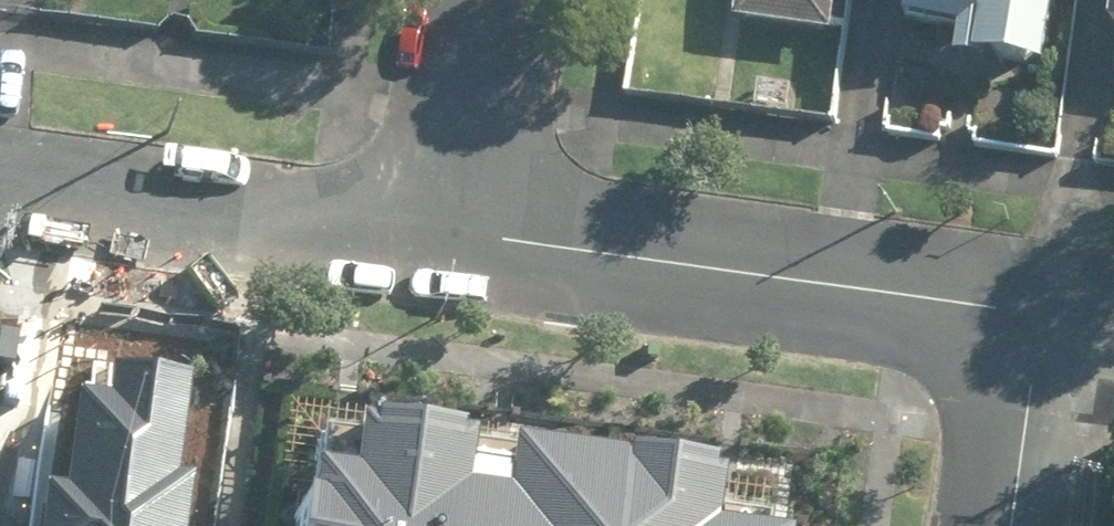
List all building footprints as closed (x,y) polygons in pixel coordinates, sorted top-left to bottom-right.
[(1010,14),(1013,0),(936,0),(1010,14)] [(197,468),(179,465),(193,365),(112,354),(107,384),(86,381),(73,472),(52,469),(44,525),(189,525),(197,468)] [(410,470),(365,464),(359,509),(310,503),(307,525),(402,525),(410,470)] [(661,506),(502,485),(496,525),(658,525),(661,506)]
